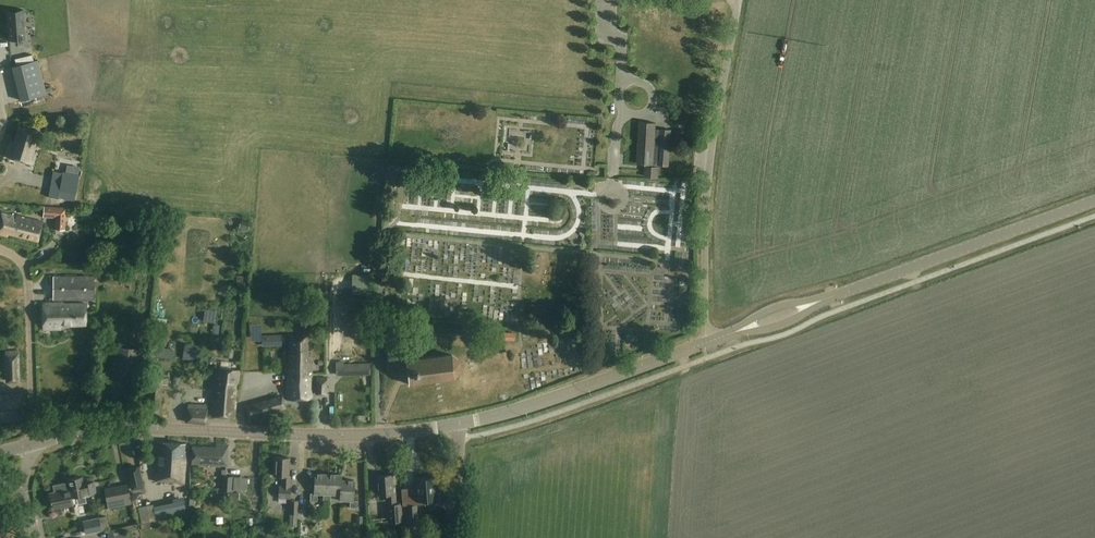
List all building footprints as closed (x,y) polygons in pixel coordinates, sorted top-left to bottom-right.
[(24,10),(7,11),(9,40),(26,39),(24,10)] [(47,93),(39,60),(12,66),(20,100),(47,93)] [(656,123),(640,122),(637,164),(647,164),(656,165),(670,166),(672,130),(656,129),(656,123)] [(39,131),(19,126),(15,141),(11,140),(6,156),(32,164),(37,147),(34,147),(39,131)] [(646,167),(645,176),(658,177),(659,167),(656,167),(656,165),(647,164),(646,167)] [(79,175),(55,171),(51,200),(75,204),(79,175)] [(14,189),(1,188),(0,202),(13,203),(14,189)] [(67,207),(44,206),(43,217),(55,218),(54,229),(66,230),(67,207)] [(2,213),(0,220),(0,234),(8,236),(9,233),(38,240),(43,222),(17,215),(16,216),(2,213)] [(97,277),(54,276),(54,303),(43,303),(44,330),(61,329),(61,325),(87,325),(86,303),(64,304),(62,302),(59,302),(58,299),(97,299),(97,277)] [(515,333),(501,332),(500,341),(515,342),(515,333)] [(308,361),(308,336),(290,336),(290,368),(288,368),(288,400),(313,399),(312,363),(308,361)] [(140,349),(118,347),(115,373),(138,375),(140,349)] [(157,357),(173,358),(174,349),(149,347),(149,356),(157,357)] [(21,382),(19,349),(5,350),(6,382),(21,382)] [(460,360),(453,354),(406,360),(409,384),(455,378),(462,370),(460,360)] [(358,363),(335,363),(335,376),(358,375),(358,363)] [(214,394),(213,398),(221,399),(221,402),(237,403),(237,402),(236,398),(240,370),(219,367),(216,394),(214,394)] [(327,378),(316,377),(316,395),(327,395),(327,378)] [(22,394),(0,396),(0,421),(26,419),(22,394)] [(287,408),(283,394),(246,404),(250,418),(287,408)] [(213,398),(211,415),(235,418),(237,403),(221,402),(221,399),(213,398)] [(208,405),(187,403),(186,422),(207,424),(208,405)] [(186,443),(159,441),(156,481),(185,483),(187,451),(185,451),(186,443)] [(229,444),(217,444),(217,447),(193,446),(192,464),(228,466),(229,444)] [(290,457),(275,457),(274,475),(282,476),(282,486),(279,485),(279,498),(291,498),(292,486),(291,486),(291,476),(290,475),(290,457)] [(144,487),(139,466),(128,469),(133,489),(144,487)] [(328,494),(329,474),(315,473),(315,493),(311,493),(311,501),(318,501),(318,494),(323,494),(328,494)] [(331,495),(341,495),(342,480),(342,474),(329,474),(328,494),(323,494),(323,501),(331,501),(331,495)] [(395,486),(394,486),(393,474),(377,475),(378,495),(387,494),(389,523),(403,522),(401,504),(397,504),(395,486)] [(234,476),(222,475),(222,490),(233,490),(234,476)] [(69,482),(72,499),(78,498),(79,503),(86,502),(85,495),(97,492),(95,481),(84,483),(82,477),(69,479),(69,482)] [(430,477),(416,478),(417,494),(417,500),(437,499),(436,487),(432,487),(431,477),(430,477)] [(355,480),(342,480),(341,495),(340,500),(351,501),(350,507),(357,508),(358,500),(354,500),(355,480)] [(72,499),(69,482),(54,485),(55,492),(50,493),(53,508),(79,503),(78,498),(72,499)] [(128,484),(105,489),(108,508),(132,504),(128,484)] [(298,501),(290,500),(289,525),(298,525),(298,501)] [(188,513),(186,503),(166,507),(167,517),(188,513)] [(415,505),(403,506),(404,526),(418,525),(418,514),(416,514),(415,505)] [(135,521),(134,509),(122,509),(123,522),(135,521)] [(110,528),(107,516),(83,521),(86,533),(110,528)] [(442,523),(433,522),(432,537),(441,537),(442,523)] [(127,537),(125,527),(108,530),(110,537),(123,537),(127,537)]
